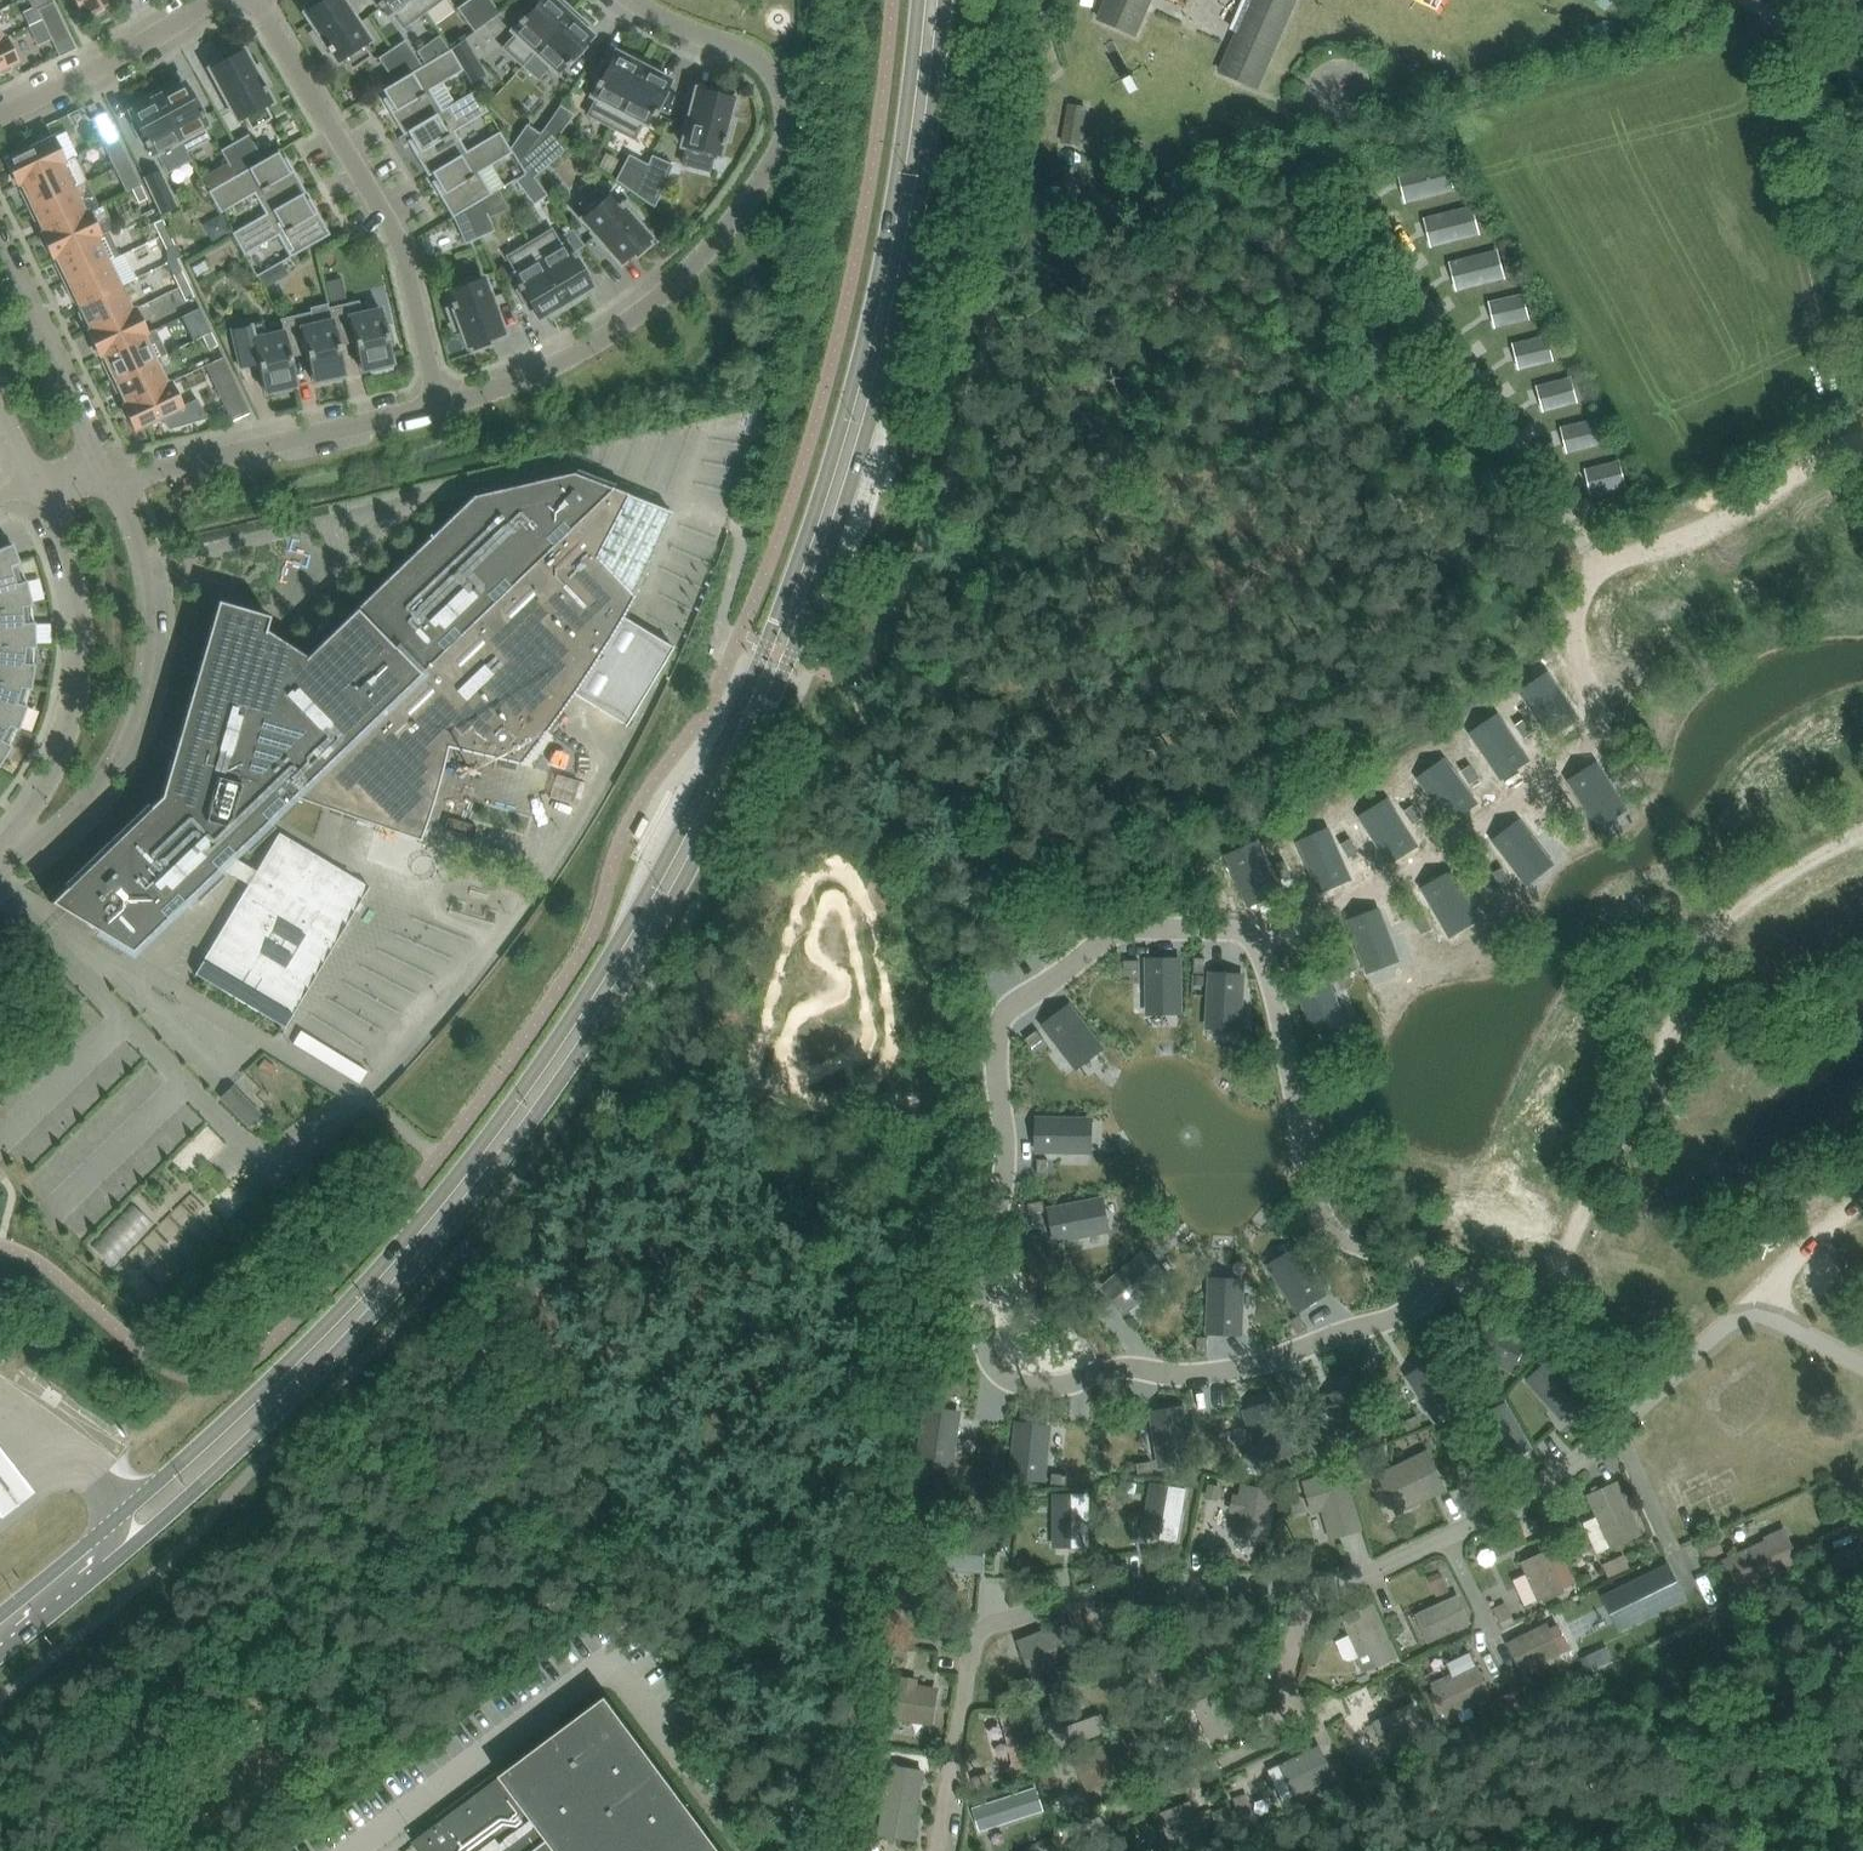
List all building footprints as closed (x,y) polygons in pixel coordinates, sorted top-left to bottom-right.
[(79,6),(80,6),(85,15),(88,14),(92,15),(100,11),(102,7),(114,0),(76,0),(79,6)] [(351,69),(371,56),(363,44),(368,40),(341,0),(311,0),(301,6),(317,29),(311,33),(323,52),(326,49),(329,53),(331,51),(338,61),(343,57),(351,69)] [(415,0),(377,0),(378,2),(376,4),(379,9),(382,7),(388,15),(391,12),(403,27),(419,16),(424,12),(415,0)] [(424,12),(429,9),(441,0),(415,0),(424,12)] [(471,0),(468,0),(457,8),(474,32),(487,22),(471,0)] [(487,22),(500,13),(490,0),(471,0),(487,22)] [(536,52),(535,51),(572,11),(561,0),(556,0),(554,2),(552,0),(541,0),(524,19),(521,16),(517,21),(519,23),(513,31),(516,34),(503,48),(518,61),(523,66),(536,52)] [(1096,19),(1137,38),(1153,0),(1105,0),(1096,19)] [(1229,30),(1235,32),(1218,72),(1259,91),(1298,0),(1242,0),(1229,30)] [(37,9),(42,20),(58,12),(53,2),(37,9)] [(535,51),(536,52),(558,72),(565,65),(567,67),(571,62),(569,60),(591,36),(583,28),(587,24),(572,11),(535,51)] [(58,12),(42,20),(54,45),(70,37),(58,12)] [(0,40),(0,73),(2,73),(10,69),(12,65),(17,63),(5,37),(0,40)] [(451,48),(463,68),(477,59),(465,38),(451,48)] [(405,40),(391,49),(408,74),(422,66),(405,40)] [(211,68),(238,119),(244,116),(251,129),(272,118),(265,105),(270,102),(265,92),(268,91),(265,87),(269,84),(259,65),(252,69),(239,45),(219,55),(222,62),(211,68)] [(378,58),(395,82),(408,74),(391,49),(378,58)] [(442,110),(430,90),(463,70),(451,49),(422,66),(408,74),(395,82),(382,90),(394,110),(390,112),(403,134),(403,135),(407,133),(407,132),(442,111),(442,110)] [(605,124),(610,127),(645,61),(627,52),(625,58),(615,52),(600,81),(597,80),(594,85),(597,87),(592,95),(596,97),(588,115),(605,124)] [(645,61),(610,127),(616,130),(633,138),(642,122),(647,124),(651,115),(654,116),(657,111),(654,109),(669,81),(659,75),(662,70),(645,61)] [(171,83),(154,92),(187,152),(209,139),(203,127),(207,125),(202,117),(205,115),(202,110),(199,111),(184,83),(174,88),(171,83)] [(697,89),(683,146),(718,155),(721,144),(724,144),(725,140),(729,141),(734,120),(727,118),(734,91),(712,86),(710,93),(697,89)] [(403,135),(400,137),(405,145),(409,142),(409,141),(411,139),(418,151),(416,153),(415,154),(428,175),(428,176),(432,174),(431,173),(467,152),(466,151),(454,131),(488,111),(476,91),(475,90),(442,110),(442,111),(407,132),(407,133),(403,135)] [(187,152),(154,92),(137,101),(140,107),(130,112),(146,141),(143,142),(146,148),(149,146),(153,155),(157,153),(167,173),(191,160),(187,152)] [(1060,143),(1079,146),(1085,106),(1067,103),(1060,143)] [(560,105),(543,129),(556,138),(573,114),(560,105)] [(103,143),(117,136),(106,112),(91,119),(103,143)] [(527,124),(510,149),(512,153),(519,164),(540,134),(527,124)] [(543,129),(540,134),(519,164),(525,174),(529,172),(531,174),(556,138),(543,129)] [(479,172),(512,153),(510,149),(500,132),(500,131),(466,151),(467,152),(431,173),(432,174),(443,193),(439,195),(452,217),(453,217),(467,209),(481,200),(492,194),(479,172)] [(248,134),(235,142),(249,168),(263,160),(248,134)] [(5,159),(17,184),(65,162),(52,136),(47,139),(43,137),(34,142),(33,145),(5,159)] [(117,136),(103,143),(115,167),(129,160),(117,136)] [(221,150),(235,176),(249,168),(235,142),(221,150)] [(306,193),(293,170),(291,171),(289,172),(278,151),(263,160),(249,168),(235,176),(208,191),(220,213),(254,193),(266,214),(302,194),(302,195),(306,193)] [(687,164),(711,171),(715,158),(691,151),(687,164)] [(654,208),(672,165),(651,155),(644,171),(645,171),(635,194),(654,208)] [(129,161),(115,168),(127,192),(132,190),(141,185),(129,161)] [(1414,198),(1452,189),(1444,161),(1407,171),(1414,198)] [(24,199),(29,209),(74,188),(62,164),(65,163),(65,162),(17,184),(18,185),(20,184),(25,193),(25,195),(24,199)] [(635,194),(645,171),(644,171),(625,162),(615,180),(635,194)] [(1069,186),(1072,169),(1056,165),(1052,183),(1069,186)] [(143,177),(161,215),(177,207),(160,169),(143,177)] [(529,172),(525,174),(515,180),(534,204),(546,195),(531,174),(529,172)] [(141,185),(132,190),(138,203),(147,198),(141,185)] [(40,232),(41,233),(88,211),(87,210),(85,211),(74,188),(29,209),(34,219),(38,220),(43,231),(40,232)] [(583,218),(618,259),(621,262),(631,253),(636,259),(653,244),(635,223),(641,218),(626,201),(623,204),(620,201),(617,203),(610,194),(605,199),(595,188),(578,203),(587,214),(583,218)] [(313,214),(302,195),(302,194),(266,214),(245,226),(232,233),(232,234),(244,254),(278,235),(283,244),(290,257),(330,234),(317,211),(315,212),(313,214)] [(481,200),(467,209),(480,237),(494,231),(481,200)] [(1433,218),(1439,242),(1477,232),(1471,208),(1433,218)] [(467,209),(453,217),(465,244),(480,237),(467,209)] [(41,233),(52,258),(100,235),(88,211),(41,233)] [(153,223),(160,237),(169,232),(162,219),(153,223)] [(535,240),(529,243),(567,307),(584,297),(581,291),(590,285),(574,258),(576,256),(573,251),(570,252),(565,244),(561,246),(551,230),(535,240)] [(169,232),(160,237),(166,250),(175,245),(169,232)] [(59,272),(64,282),(109,261),(97,237),(100,236),(100,235),(52,258),(53,259),(55,257),(61,268),(59,272)] [(567,307),(529,243),(524,246),(507,256),(516,272),(517,273),(513,275),(518,284),(515,285),(518,291),(521,289),(538,317),(547,311),(551,317),(567,307)] [(1465,286),(1503,276),(1497,252),(1459,262),(1465,286)] [(204,260),(191,267),(196,276),(208,269),(204,260)] [(73,294),(79,306),(120,286),(109,261),(64,282),(69,293),(73,294)] [(173,274),(179,288),(188,283),(181,270),(173,274)] [(490,338),(502,333),(482,279),(448,291),(452,302),(449,303),(451,307),(447,309),(454,329),(461,327),(471,353),(492,345),(490,338)] [(188,283),(179,288),(185,301),(194,296),(188,283)] [(120,286),(79,306),(83,316),(85,318),(83,322),(87,330),(88,331),(132,310),(132,309),(120,286)] [(1503,323),(1527,318),(1522,296),(1498,302),(1503,323)] [(359,300),(329,307),(344,373),(345,372),(337,339),(353,335),(360,369),(373,366),(374,371),(392,366),(391,362),(393,361),(389,345),(394,344),(389,324),(385,325),(381,309),(362,314),(359,300)] [(311,312),(281,318),(296,384),(297,384),(289,350),(304,346),(312,380),(325,377),(326,382),(344,378),(343,373),(344,373),(329,307),(328,308),(331,321),(314,325),(311,312)] [(132,310),(88,331),(99,356),(100,357),(102,355),(144,334),(144,335),(147,334),(147,333),(135,309),(134,308),(132,309),(132,310)] [(295,384),(296,384),(281,318),(280,319),(283,332),(266,336),(263,323),(232,330),(241,368),(258,364),(264,391),(276,388),(277,393),(296,389),(295,384)] [(196,323),(202,337),(211,332),(205,319),(196,323)] [(144,334),(102,355),(104,358),(108,366),(106,370),(111,380),(156,359),(167,354),(156,330),(147,334),(144,335),(144,334)] [(211,332),(202,337),(209,350),(218,345),(211,332)] [(1522,344),(1527,365),(1551,359),(1545,338),(1522,344)] [(156,359),(111,380),(116,390),(120,392),(121,393),(125,403),(167,383),(167,382),(156,359)] [(229,369),(211,377),(232,421),(250,413),(229,369)] [(1546,386),(1551,407),(1575,401),(1570,379),(1546,386)] [(125,403),(122,404),(135,430),(162,417),(167,428),(207,419),(197,399),(181,406),(170,381),(167,382),(167,383),(125,403)] [(1575,448),(1599,443),(1594,421),(1570,427),(1575,448)] [(1600,490),(1623,484),(1618,463),(1594,469),(1600,490)] [(160,796),(50,902),(131,950),(134,947),(219,866),(231,855),(293,796),(421,840),(421,838),(430,810),(440,777),(447,747),(521,764),(549,727),(572,695),(620,724),(667,645),(622,617),(637,589),(656,550),(672,511),(573,473),(473,496),(305,657),(226,605),(160,796)] [(7,748),(17,728),(24,708),(29,687),(32,666),(33,645),(32,624),(30,603),(25,582),(18,561),(11,544),(0,548),(0,761),(7,748)] [(1550,677),(1521,695),(1547,735),(1561,726),(1565,733),(1580,723),(1550,677)] [(1499,719),(1473,736),(1499,775),(1511,767),(1514,772),(1528,763),(1499,719)] [(1526,722),(1517,728),(1525,742),(1535,736),(1526,722)] [(1445,762),(1417,783),(1444,821),(1457,812),(1461,818),(1477,807),(1445,762)] [(1631,767),(1622,772),(1630,784),(1639,778),(1631,767)] [(1471,768),(1462,773),(1470,787),(1479,782),(1471,768)] [(1597,768),(1570,785),(1600,831),(1615,821),(1611,815),(1623,808),(1597,768)] [(1386,803),(1359,820),(1385,860),(1397,852),(1401,859),(1416,849),(1386,803)] [(1413,807),(1405,813),(1414,828),(1423,822),(1413,807)] [(1576,818),(1567,824),(1576,837),(1585,831),(1576,818)] [(1519,827),(1495,846),(1527,888),(1541,877),(1536,871),(1547,862),(1519,827)] [(248,884),(195,973),(284,1027),(369,886),(279,832),(256,870),(231,855),(219,866),(248,884)] [(1329,833),(1298,846),(1316,888),(1333,881),(1336,888),(1350,882),(1329,833)] [(1350,842),(1341,848),(1349,861),(1358,855),(1350,842)] [(1257,843),(1228,856),(1248,899),(1261,893),(1263,897),(1278,890),(1257,843)] [(1284,865),(1274,869),(1280,883),(1290,879),(1284,865)] [(1503,871),(1493,877),(1501,890),(1511,884),(1503,871)] [(1191,874),(1182,877),(1188,890),(1196,887),(1191,874)] [(1452,877),(1423,893),(1450,940),(1466,931),(1463,924),(1474,918),(1452,877)] [(1378,915),(1349,925),(1368,977),(1384,971),(1381,964),(1394,959),(1378,915)] [(1426,917),(1415,922),(1421,937),(1432,933),(1426,917)] [(1179,959),(1148,960),(1148,1007),(1156,1007),(1156,1011),(1164,1011),(1180,1011),(1179,959)] [(1352,959),(1341,963),(1346,977),(1357,974),(1352,959)] [(1139,960),(1124,960),(1124,971),(1139,971),(1139,960)] [(1204,962),(1193,962),(1193,976),(1204,976),(1204,962)] [(1211,974),(1208,1025),(1224,1026),(1224,1022),(1240,1022),(1242,975),(1211,974)] [(1325,975),(1296,985),(1315,1040),(1330,1034),(1327,1027),(1341,1022),(1325,975)] [(1069,1006),(1044,1025),(1073,1063),(1074,1062),(1077,1059),(1086,1053),(1088,1056),(1101,1047),(1069,1006)] [(293,1043),(359,1083),(367,1070),(301,1030),(293,1043)] [(1038,1031),(1026,1040),(1032,1048),(1044,1039),(1038,1031)] [(259,1114),(247,1102),(237,1112),(248,1124),(259,1114)] [(1038,1119),(1037,1150),(1084,1151),(1085,1138),(1085,1135),(1089,1135),(1089,1120),(1038,1119)] [(1037,1159),(1037,1174),(1048,1174),(1048,1159),(1037,1159)] [(1100,1199),(1050,1209),(1056,1240),(1102,1231),(1100,1218),(1099,1216),(1103,1215),(1100,1199)] [(1043,1201),(1028,1203),(1030,1214),(1045,1211),(1043,1201)] [(1119,1274),(1105,1286),(1108,1290),(1125,1310),(1161,1280),(1152,1269),(1152,1268),(1155,1265),(1145,1253),(1119,1274)] [(1284,1258),(1271,1267),(1298,1310),(1324,1294),(1299,1254),(1286,1262),(1284,1258)] [(1211,1281),(1209,1332),(1240,1333),(1241,1286),(1227,1286),(1227,1281),(1211,1281)] [(1104,1298),(1092,1308),(1099,1315),(1111,1306),(1104,1298)] [(1300,1315),(1291,1320),(1299,1333),(1308,1328),(1300,1315)] [(1477,1332),(1470,1344),(1511,1367),(1526,1341),(1481,1316),(1473,1330),(1477,1332)] [(1197,1336),(1197,1352),(1207,1352),(1208,1337),(1197,1336)] [(1537,1337),(1529,1351),(1538,1356),(1546,1343),(1537,1337)] [(1554,1357),(1531,1377),(1563,1413),(1586,1393),(1554,1357)] [(1425,1373),(1411,1382),(1438,1421),(1464,1404),(1436,1361),(1423,1369),(1425,1373)] [(1590,1368),(1579,1378),(1586,1386),(1597,1376),(1590,1368)] [(1344,1396),(1330,1402),(1348,1446),(1377,1434),(1357,1386),(1342,1392),(1344,1396)] [(1505,1401),(1478,1415),(1501,1460),(1528,1447),(1505,1401)] [(1262,1412),(1247,1417),(1262,1461),(1292,1452),(1276,1403),(1261,1408),(1262,1412)] [(1183,1405),(1151,1410),(1160,1463),(1192,1458),(1183,1405)] [(927,1409),(919,1460),(951,1465),(958,1418),(942,1416),(943,1412),(927,1409)] [(1417,1415),(1403,1421),(1407,1431),(1421,1425),(1417,1415)] [(1018,1424),(1012,1476),(1043,1479),(1048,1432),(1033,1431),(1033,1426),(1018,1424)] [(1456,1430),(1443,1438),(1448,1448),(1462,1440),(1456,1430)] [(1,1516),(34,1490),(0,1446),(0,1515),(1,1516)] [(1333,1447),(1319,1453),(1323,1463),(1324,1462),(1326,1461),(1337,1456),(1333,1447)] [(1357,1456),(1344,1461),(1349,1475),(1362,1470),(1357,1456)] [(1392,1498),(1397,1508),(1401,1510),(1412,1505),(1413,1501),(1431,1492),(1426,1481),(1428,1476),(1434,1473),(1426,1456),(1394,1471),(1400,1483),(1391,1488),(1394,1494),(1392,1498)] [(1151,1461),(1136,1463),(1138,1473),(1153,1471),(1151,1461)] [(918,1465),(916,1480),(926,1482),(928,1467),(918,1465)] [(1292,1466),(1278,1471),(1281,1481),(1296,1476),(1292,1466)] [(1363,1530),(1344,1468),(1302,1480),(1312,1513),(1321,1511),(1330,1540),(1363,1530)] [(1052,1473),(1051,1483),(1067,1485),(1067,1474),(1052,1473)] [(1125,1480),(1123,1490),(1134,1492),(1136,1482),(1125,1480)] [(1642,1534),(1617,1480),(1586,1495),(1610,1548),(1642,1534)] [(1269,1541),(1279,1489),(1241,1482),(1239,1494),(1232,1493),(1229,1512),(1235,1513),(1231,1534),(1269,1541)] [(1155,1484),(1145,1532),(1174,1537),(1183,1489),(1155,1484)] [(1208,1487),(1205,1498),(1218,1501),(1220,1489),(1208,1487)] [(1021,1495),(1021,1506),(1035,1507),(1035,1495),(1021,1495)] [(1087,1495),(1056,1495),(1056,1544),(1087,1544),(1087,1495)] [(1800,1561),(1784,1527),(1763,1536),(1765,1540),(1721,1559),(1736,1591),(1800,1561)] [(992,1537),(991,1547),(1006,1548),(1007,1539),(992,1537)] [(1716,1537),(1702,1543),(1709,1559),(1723,1552),(1716,1537)] [(931,1540),(929,1566),(980,1570),(982,1544),(931,1540)] [(1565,1590),(1546,1550),(1520,1562),(1538,1602),(1565,1590)] [(1622,1557),(1602,1565),(1608,1578),(1627,1570),(1622,1557)] [(1669,1565),(1609,1595),(1624,1626),(1684,1596),(1669,1565)] [(1440,1573),(1428,1578),(1436,1597),(1448,1591),(1440,1573)] [(1471,1622),(1458,1594),(1414,1614),(1428,1642),(1471,1622)] [(1372,1600),(1351,1610),(1354,1616),(1341,1621),(1364,1671),(1397,1655),(1372,1600)] [(1503,1603),(1493,1608),(1501,1626),(1512,1621),(1503,1603)] [(1041,1631),(1041,1629),(1025,1635),(1037,1671),(1084,1653),(1072,1620),(1041,1631)] [(1505,1642),(1520,1672),(1561,1651),(1546,1621),(1505,1642)] [(895,1640),(893,1653),(906,1655),(908,1643),(895,1640)] [(1605,1648),(1580,1659),(1587,1674),(1612,1662),(1605,1648)] [(1431,1686),(1446,1718),(1492,1696),(1477,1665),(1431,1686)] [(1032,1677),(1019,1682),(1025,1696),(1038,1690),(1032,1677)] [(932,1725),(938,1687),(887,1679),(881,1717),(932,1725)] [(1191,1704),(1207,1734),(1221,1727),(1224,1733),(1240,1725),(1221,1689),(1191,1704)] [(1008,1690),(997,1695),(1003,1709),(1014,1705),(1008,1690)] [(420,1850),(722,1850),(633,1731),(631,1732),(608,1700),(414,1844),(420,1850)] [(1372,1721),(1388,1752),(1428,1732),(1412,1701),(1372,1721)] [(1107,1730),(1101,1713),(1064,1726),(1056,1704),(1036,1711),(1050,1750),(1107,1730)] [(1010,1712),(1001,1714),(1015,1768),(1024,1766),(1032,1764),(1034,1763),(1023,1721),(1020,1709),(1012,1711),(1010,1712)] [(1071,1757),(1087,1792),(1105,1783),(1104,1780),(1145,1761),(1130,1729),(1071,1757)] [(1279,1763),(1294,1794),(1334,1775),(1319,1744),(1279,1763)] [(877,1833),(915,1839),(919,1815),(916,1814),(923,1769),(888,1764),(877,1833)] [(1053,1769),(1040,1774),(1046,1791),(1059,1786),(1053,1769)] [(986,1775),(972,1779),(975,1790),(990,1786),(986,1775)] [(1036,1787),(974,1807),(981,1829),(1043,1808),(1036,1787)] [(1246,1796),(1234,1800),(1240,1817),(1237,1818),(1242,1834),(1260,1825),(1256,1812),(1252,1813),(1246,1796)] [(1172,1850),(1181,1850),(1206,1842),(1190,1800),(1158,1812),(1172,1850)] [(1223,1807),(1211,1812),(1219,1832),(1231,1827),(1223,1807)]
